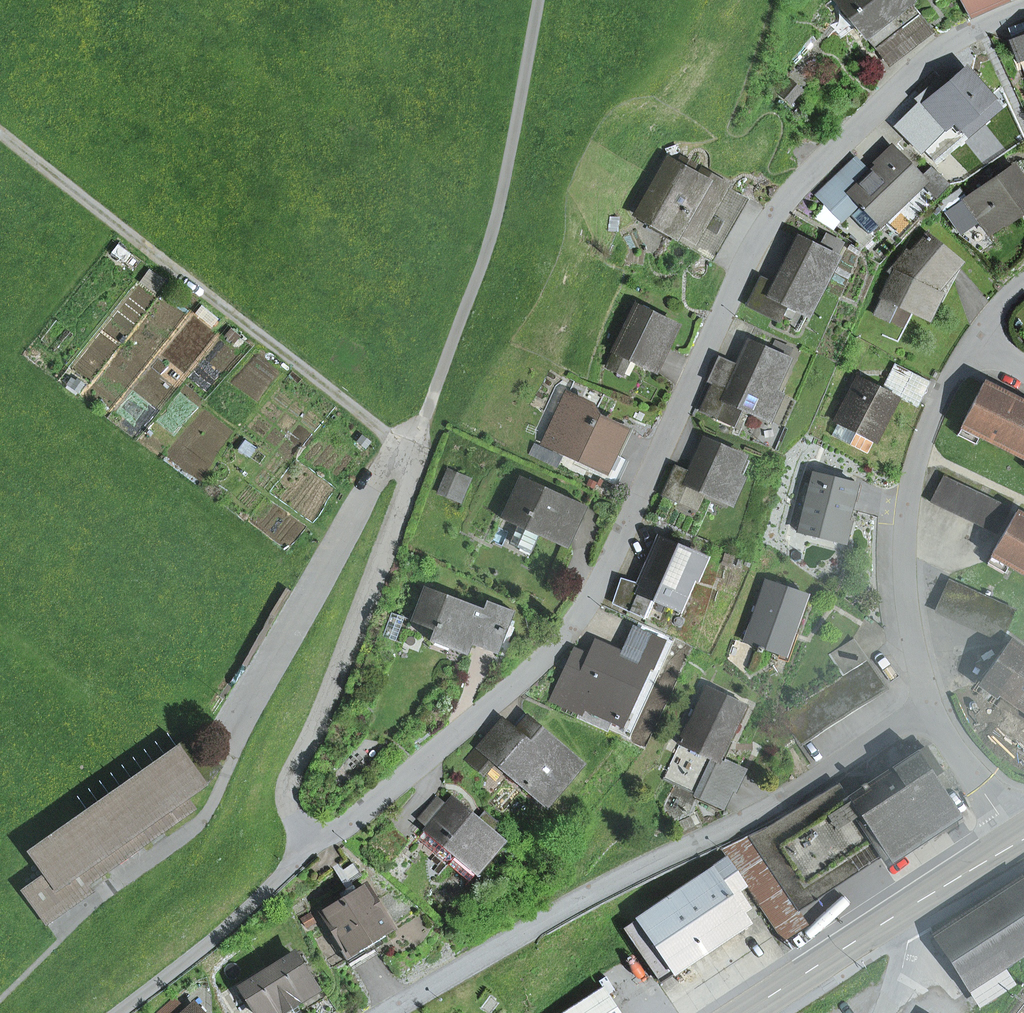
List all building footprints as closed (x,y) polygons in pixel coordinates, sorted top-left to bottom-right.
[(846,12),(836,0),(831,0),(826,4),(837,19),(846,12)] [(846,12),(865,37),(910,2),(909,0),(836,0),(846,12)] [(969,16),(1006,0),(961,0),(969,16)] [(875,50),(920,14),(910,2),(865,37),(875,50)] [(875,50),(888,67),(934,31),(920,14),(875,50)] [(1013,42),(1023,38),(1023,22),(1008,28),(1013,42)] [(1013,42),(1018,58),(1023,56),(1023,38),(1013,42)] [(961,127),(967,134),(997,108),(965,70),(926,104),(940,120),(945,126),(954,119),(961,127)] [(789,83),(781,92),(791,100),(799,91),(789,83)] [(934,124),(947,139),(961,127),(954,119),(945,126),(940,120),(934,124)] [(850,215),(868,234),(924,180),(921,176),(893,147),(880,160),(882,162),(870,174),(840,204),(850,215)] [(841,223),(850,215),(840,204),(870,174),(855,159),(816,197),(841,223)] [(674,234),(671,239),(706,259),(743,195),(707,175),(704,182),(668,161),(638,213),(674,234)] [(924,180),(939,196),(949,185),(931,166),(921,176),(924,180)] [(989,233),(1005,222),(1003,219),(1017,209),(1020,214),(1023,211),(1023,182),(1012,166),(966,198),(965,199),(968,203),(989,233)] [(965,199),(966,198),(960,189),(938,204),(948,217),(968,203),(965,199)] [(894,274),(883,297),(897,303),(928,318),(939,294),(934,292),(959,262),(927,235),(910,255),(907,252),(890,272),(894,274)] [(809,314),(837,258),(836,258),(843,244),(826,236),(820,250),(799,239),(775,287),(762,280),(748,307),(779,320),(783,313),(787,304),(797,308),(809,314)] [(874,314),(888,321),(897,303),(883,297),(874,314)] [(783,313),(792,318),(797,308),(787,304),(783,313)] [(622,374),(629,359),(655,371),(677,325),(636,306),(627,324),(624,323),(623,326),(625,328),(607,366),(622,374)] [(773,392),(788,359),(786,359),(791,349),(775,342),(770,352),(749,342),(727,390),(713,384),(700,411),(715,418),(724,400),(741,407),(769,419),(780,395),(773,392)] [(713,384),(727,390),(738,366),(719,357),(708,382),(713,384)] [(917,407),(930,382),(895,364),(882,390),(896,397),(917,407)] [(831,435),(867,453),(896,397),(882,390),(858,378),(836,422),(837,423),(831,435)] [(984,383),(962,426),(980,435),(1023,457),(1023,404),(984,383)] [(605,450),(612,454),(622,433),(618,430),(583,414),(587,405),(567,396),(553,425),(558,427),(550,444),(597,466),(605,450)] [(715,418),(732,425),(741,407),(724,400),(715,418)] [(612,454),(619,457),(632,429),(621,424),(618,430),(622,433),(612,454)] [(958,435),(976,444),(980,435),(962,426),(958,435)] [(730,504),(742,479),(735,475),(743,457),(704,440),(689,474),(675,468),(663,495),(677,502),(686,484),(703,491),(730,504)] [(448,470),(442,485),(458,491),(464,476),(448,470)] [(808,495),(799,532),(834,541),(839,520),(846,521),(855,484),(813,473),(809,488),(808,495)] [(464,476),(458,491),(442,485),(438,493),(461,503),(471,479),(464,476)] [(539,536),(541,530),(569,542),(586,507),(520,476),(501,518),(517,526),(510,542),(531,552),(539,536)] [(1010,509),(943,477),(930,502),(997,534),(1010,509)] [(677,502),(694,510),(703,491),(686,484),(677,502)] [(1016,513),(992,554),(993,554),(1010,564),(1023,573),(1023,517),(1016,513)] [(834,541),(844,544),(850,522),(846,521),(839,520),(834,541)] [(567,548),(569,542),(541,530),(539,536),(567,548)] [(678,608),(687,590),(681,587),(686,574),(692,576),(696,578),(704,559),(659,540),(640,585),(621,580),(614,603),(647,618),(655,598),(678,608)] [(1004,573),(1010,564),(993,554),(987,563),(1004,573)] [(681,587),(687,590),(692,576),(686,574),(681,587)] [(779,654),(788,630),(792,632),(806,595),(766,581),(745,642),(779,654)] [(1002,638),(1015,610),(949,581),(936,608),(1002,638)] [(471,644),(473,637),(500,648),(514,611),(486,601),(483,609),(424,587),(413,615),(436,624),(433,630),(429,641),(467,655),(471,644)] [(392,612),(383,637),(395,642),(404,617),(392,612)] [(433,630),(436,624),(413,615),(411,622),(433,630)] [(777,658),(787,662),(797,634),(792,632),(788,630),(779,654),(777,658)] [(570,666),(554,700),(582,713),(584,707),(617,722),(620,715),(643,665),(649,668),(661,643),(634,631),(623,656),(597,644),(591,658),(584,672),(570,666)] [(497,654),(500,648),(473,637),(471,644),(497,654)] [(843,677),(868,661),(853,639),(829,655),(843,677)] [(1010,642),(982,681),(1023,711),(1023,652),(1010,642)] [(570,666),(584,672),(591,658),(576,651),(569,666),(570,666)] [(885,686),(868,661),(843,677),(781,717),(798,742),(885,686)] [(620,715),(628,718),(651,668),(649,668),(643,665),(620,715)] [(707,687),(662,778),(695,794),(717,804),(726,786),(733,789),(742,771),(723,762),(713,757),(723,738),(727,740),(744,704),(707,687)] [(499,724),(479,746),(495,760),(542,801),(543,799),(575,763),(576,761),(529,721),(515,737),(499,724)] [(178,745),(199,775),(217,762),(196,733),(178,745)] [(713,757),(723,762),(732,742),(727,740),(723,738),(713,757)] [(186,798),(206,785),(199,775),(178,745),(177,747),(178,749),(177,750),(89,812),(33,852),(31,850),(29,851),(46,875),(22,890),(47,925),(47,923),(93,892),(86,882),(98,873),(100,877),(101,875),(151,841),(149,837),(160,829),(163,833),(193,809),(195,810),(186,798)] [(484,773),(495,760),(479,746),(468,760),(484,773)] [(881,859),(955,810),(936,781),(929,770),(937,765),(926,747),(867,786),(865,783),(861,786),(863,789),(848,798),(831,810),(820,794),(766,828),(804,886),(816,888),(835,875),(854,863),(856,851),(870,842),(881,859)] [(543,799),(549,804),(580,767),(575,763),(543,799)] [(831,810),(848,798),(838,783),(820,794),(831,810)] [(726,786),(717,804),(695,794),(694,796),(695,799),(720,811),(723,809),(733,789),(726,786)] [(475,874),(477,876),(506,841),(493,831),(478,818),(452,796),(449,800),(440,792),(421,815),(430,822),(426,826),(428,827),(446,843),(435,854),(443,861),(451,860),(447,864),(469,882),(475,874)] [(881,859),(885,865),(959,816),(955,810),(881,859)] [(493,831),(499,824),(484,811),(478,818),(493,831)] [(679,822),(683,831),(694,826),(690,817),(679,822)] [(417,839),(435,854),(446,843),(428,827),(417,839)] [(816,888),(804,886),(766,828),(766,827),(721,849),(727,858),(744,884),(783,942),(807,926),(798,912),(881,859),(870,842),(856,851),(854,863),(835,875),(816,888)] [(735,889),(744,884),(727,858),(637,920),(674,973),(749,923),(742,913),(729,894),(735,889)] [(356,892),(351,883),(362,875),(353,863),(343,870),(339,863),(333,867),(346,888),(342,901),(345,899),(356,892)] [(936,936),(969,986),(999,967),(1023,950),(1023,878),(936,936)] [(324,912),(345,946),(339,949),(348,963),(374,947),(369,939),(380,932),(389,926),(380,911),(377,913),(373,906),(375,904),(364,887),(356,892),(345,899),(342,901),(324,912)] [(742,913),(748,908),(735,889),(729,894),(742,913)] [(660,983),(674,973),(637,920),(624,927),(660,983)] [(348,963),(353,971),(379,955),(374,947),(348,963)] [(294,954),(268,971),(290,1006),(295,1003),(301,1012),(319,1012),(333,1004),(317,980),(312,984),(294,954)] [(969,986),(980,1003),(1010,984),(999,967),(969,986)] [(285,1010),(290,1006),(268,971),(235,991),(243,1003),(249,999),(258,1012),(287,1012),(285,1010)] [(601,988),(563,1012),(618,1012),(601,988)] [(295,1003),(290,1006),(285,1010),(287,1012),(301,1012),(295,1003)] [(169,1004),(159,1012),(178,1012),(169,1004)] [(242,1004),(233,1010),(235,1012),(247,1012),(242,1004)]
